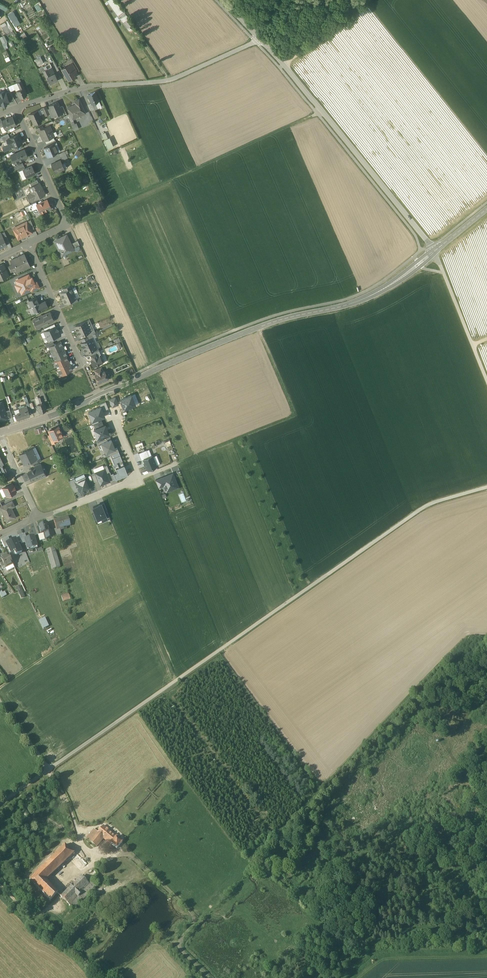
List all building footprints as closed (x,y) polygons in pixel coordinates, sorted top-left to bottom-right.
[(115,0),(107,0),(120,19),(120,18),(131,33),(136,30),(123,11),(123,12),(115,0)] [(13,10),(7,14),(13,25),(19,22),(13,10)] [(43,62),(41,56),(35,59),(38,64),(43,62)] [(69,64),(62,68),(68,79),(72,76),(75,74),(73,71),(69,64)] [(50,75),(47,68),(43,70),(46,77),(47,76),(50,83),(58,79),(55,72),(50,75)] [(20,88),(16,90),(17,92),(16,92),(17,95),(18,94),(19,97),(27,93),(24,86),(20,88)] [(0,92),(0,104),(2,103),(3,104),(5,103),(6,102),(8,101),(8,100),(6,92),(5,90),(0,92)] [(10,90),(6,92),(8,100),(14,98),(10,90)] [(95,91),(88,94),(92,102),(95,101),(98,99),(95,91)] [(75,102),(67,106),(70,112),(72,117),(85,111),(79,98),(74,100),(75,102)] [(60,106),(57,100),(49,104),(50,107),(53,113),(54,113),(55,114),(62,111),(61,110),(61,109),(60,106)] [(53,113),(50,107),(47,108),(49,113),(51,116),(55,114),(54,113),(53,113)] [(37,109),(28,113),(29,115),(30,115),(33,123),(42,119),(39,114),(37,109)] [(12,115),(2,120),(6,128),(16,123),(12,115)] [(43,127),(38,129),(40,133),(41,133),(44,140),(53,135),(52,133),(53,132),(53,131),(49,124),(43,127)] [(10,136),(9,136),(10,137),(12,141),(14,146),(22,142),(18,133),(10,136)] [(12,141),(2,145),(5,150),(14,146),(12,141)] [(54,142),(49,144),(48,144),(44,146),(48,155),(58,151),(54,142)] [(24,148),(16,152),(19,159),(28,155),(24,148)] [(16,152),(11,154),(14,161),(19,159),(16,152)] [(60,159),(51,163),(55,171),(64,167),(60,159)] [(16,164),(10,166),(12,169),(17,167),(24,164),(22,161),(16,164)] [(25,167),(23,168),(23,169),(26,176),(35,172),(32,164),(25,167)] [(31,185),(29,187),(32,193),(28,195),(30,200),(34,198),(44,193),(39,182),(38,182),(31,185)] [(37,203),(38,206),(39,207),(38,210),(39,210),(40,210),(41,212),(43,211),(44,212),(44,211),(51,207),(47,199),(37,203)] [(36,201),(28,205),(30,210),(32,209),(38,206),(37,203),(36,201)] [(20,225),(15,228),(17,232),(16,234),(18,239),(22,237),(26,233),(28,232),(27,232),(31,230),(27,222),(20,225)] [(66,235),(54,241),(61,255),(73,249),(70,244),(66,235)] [(77,240),(70,244),(73,249),(80,246),(77,240)] [(24,254),(10,260),(12,264),(13,266),(14,266),(16,269),(17,272),(29,266),(24,254)] [(33,284),(28,275),(16,280),(21,293),(31,289),(34,288),(33,284)] [(32,291),(39,288),(37,282),(33,284),(34,288),(31,289),(32,291)] [(64,291),(60,293),(62,298),(74,293),(71,288),(64,291)] [(74,293),(62,298),(65,303),(68,302),(76,298),(74,293)] [(36,297),(29,300),(34,311),(40,308),(41,307),(39,303),(36,297)] [(45,301),(39,303),(41,307),(40,308),(41,309),(47,306),(45,301)] [(49,312),(35,318),(37,323),(38,322),(40,326),(53,320),(49,312)] [(86,321),(75,326),(77,331),(88,326),(86,321)] [(88,326),(77,331),(79,336),(90,331),(88,326)] [(53,327),(44,331),(46,335),(47,336),(49,339),(57,335),(58,335),(57,331),(57,329),(54,328),(53,327)] [(92,338),(81,343),(83,348),(94,343),(92,338)] [(54,344),(49,346),(55,360),(66,355),(67,355),(64,349),(66,348),(65,345),(63,346),(60,340),(54,343),(54,344)] [(94,343),(83,348),(85,353),(88,352),(97,348),(94,343)] [(99,354),(92,357),(93,359),(91,360),(93,366),(103,362),(102,362),(101,359),(99,355),(99,354)] [(55,360),(54,360),(60,374),(66,372),(67,372),(72,369),(70,364),(71,363),(70,360),(69,361),(66,355),(55,360)] [(101,366),(94,369),(96,374),(104,371),(101,366)] [(96,374),(95,375),(96,377),(97,378),(97,379),(97,380),(98,382),(108,378),(104,371),(96,374)] [(45,395),(42,388),(41,389),(42,391),(39,392),(40,396),(42,396),(44,402),(44,403),(47,402),(45,395)] [(120,400),(124,409),(135,404),(131,395),(120,400)] [(109,399),(112,407),(119,405),(116,397),(109,399)] [(101,407),(102,411),(108,408),(106,401),(99,404),(100,407),(101,407)] [(37,404),(37,407),(36,407),(37,409),(38,409),(39,412),(46,410),(44,403),(44,402),(40,403),(37,404)] [(27,406),(20,409),(21,412),(15,414),(17,419),(30,415),(28,410),(27,406)] [(97,419),(105,416),(102,411),(101,407),(100,407),(88,412),(92,421),(97,419)] [(102,436),(109,433),(105,425),(104,425),(95,429),(94,429),(97,438),(102,436)] [(58,427),(49,431),(51,434),(53,440),(53,439),(60,436),(61,437),(62,436),(63,435),(62,434),(61,434),(58,427)] [(16,434),(8,437),(11,446),(15,444),(15,447),(16,447),(24,443),(22,440),(19,442),(16,434)] [(109,451),(115,449),(111,440),(102,443),(106,452),(109,451)] [(24,443),(16,447),(18,452),(26,448),(24,443)] [(32,448),(20,454),(22,459),(23,458),(25,464),(31,461),(37,458),(32,448)] [(147,450),(138,453),(141,460),(143,459),(149,457),(147,450)] [(118,467),(124,464),(120,455),(112,458),(114,464),(117,463),(118,467)] [(149,457),(143,459),(145,463),(144,463),(145,466),(146,466),(148,469),(156,466),(152,455),(149,457)] [(117,472),(113,473),(115,479),(128,474),(124,464),(118,467),(116,468),(117,472)] [(35,469),(28,472),(31,479),(39,476),(44,474),(44,473),(41,467),(41,466),(35,469)] [(104,469),(95,472),(98,480),(100,485),(109,481),(106,473),(104,469)] [(173,474),(162,478),(165,486),(167,491),(173,489),(172,486),(177,484),(173,474)] [(86,477),(76,481),(79,489),(80,491),(90,487),(86,477)] [(159,488),(165,486),(162,478),(161,477),(155,480),(159,488)] [(74,492),(79,489),(74,478),(69,481),(74,492)] [(12,483),(3,488),(6,495),(12,493),(16,491),(15,489),(15,488),(14,486),(12,483)] [(12,501),(0,506),(6,519),(11,517),(11,518),(16,516),(11,507),(14,505),(12,501)] [(100,503),(93,507),(95,512),(98,518),(99,522),(107,518),(104,511),(101,504),(100,503)] [(68,517),(54,521),(57,530),(60,529),(71,526),(68,517)] [(47,523),(38,526),(39,528),(37,528),(39,535),(44,534),(48,533),(50,532),(49,532),(47,523)] [(60,529),(57,530),(52,531),(54,537),(62,535),(60,529)] [(25,534),(18,536),(19,537),(21,542),(22,544),(24,542),(24,540),(26,539),(25,534)] [(5,548),(8,547),(6,544),(10,542),(8,537),(1,540),(5,548)] [(26,539),(24,540),(24,542),(27,552),(38,548),(34,537),(26,539)] [(22,552),(17,543),(16,540),(14,540),(10,542),(6,544),(8,547),(11,553),(14,551),(16,555),(22,552)] [(55,548),(46,550),(52,569),(60,567),(55,548)] [(8,554),(0,558),(1,558),(4,566),(5,568),(12,564),(8,554)] [(115,837),(102,827),(98,832),(90,842),(95,847),(103,837),(110,843),(115,837)] [(90,842),(98,832),(94,829),(86,838),(90,842)] [(115,837),(110,843),(117,848),(122,842),(116,836),(115,837)] [(73,853),(65,846),(29,880),(38,889),(45,881),(69,858),(73,853)] [(81,877),(61,897),(74,910),(97,886),(91,879),(87,883),(81,877)] [(45,881),(38,889),(50,901),(57,893),(45,881)] [(142,889),(138,884),(133,888),(137,893),(142,889)] [(76,929),(72,924),(66,928),(70,934),(76,929)]
